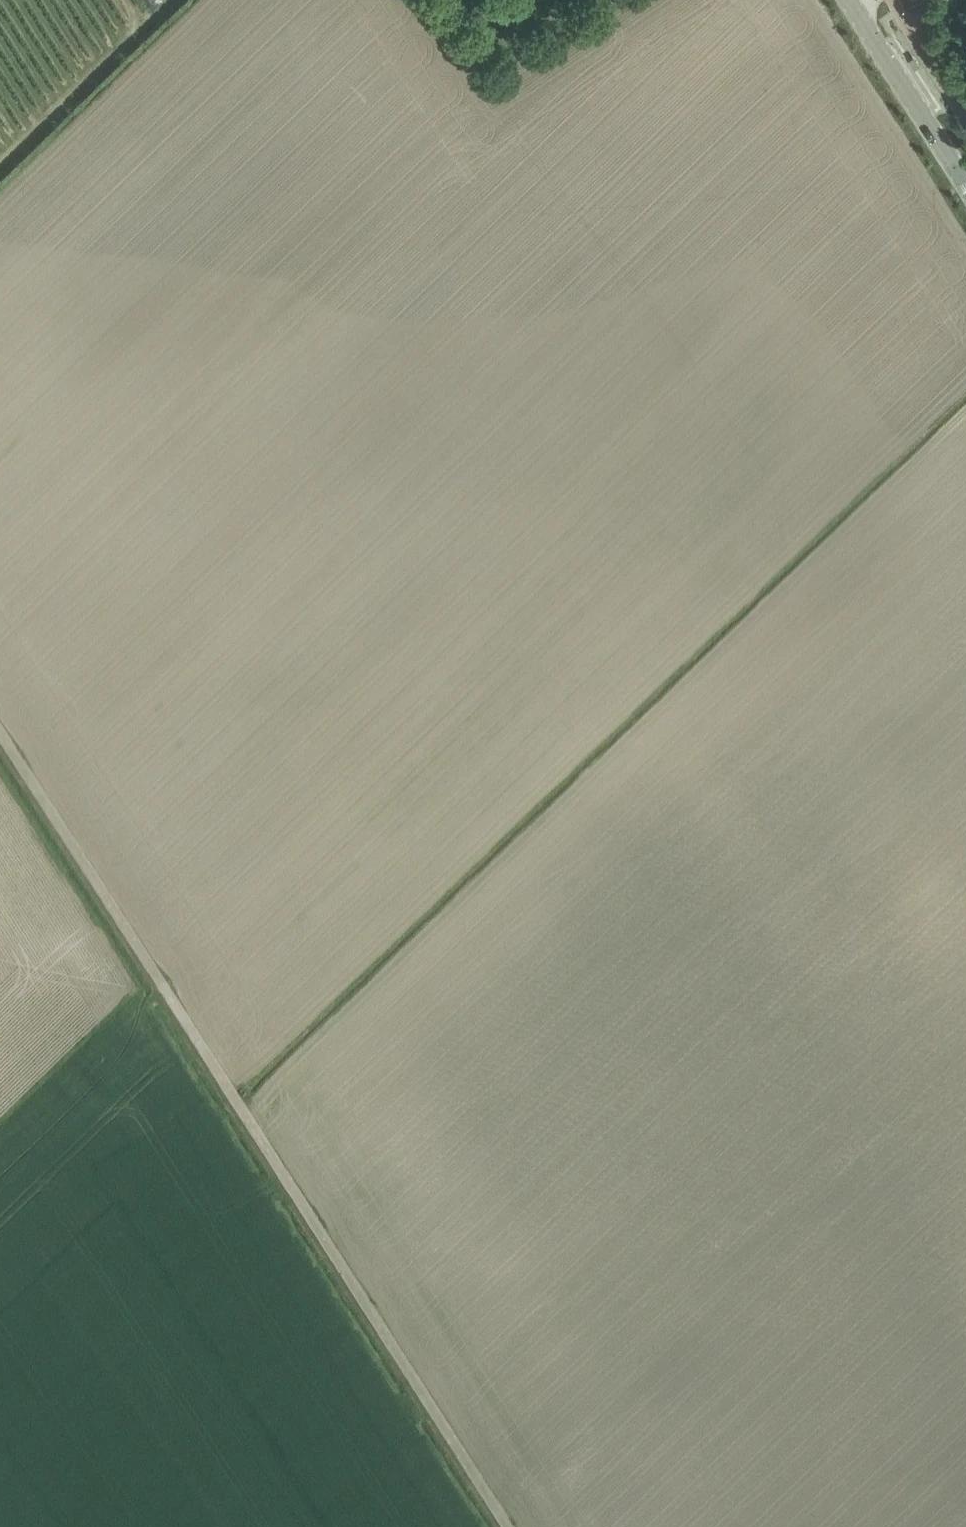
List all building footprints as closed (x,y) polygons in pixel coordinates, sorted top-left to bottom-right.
[(443,15),(452,27),(462,20),(453,8),(443,15)]
